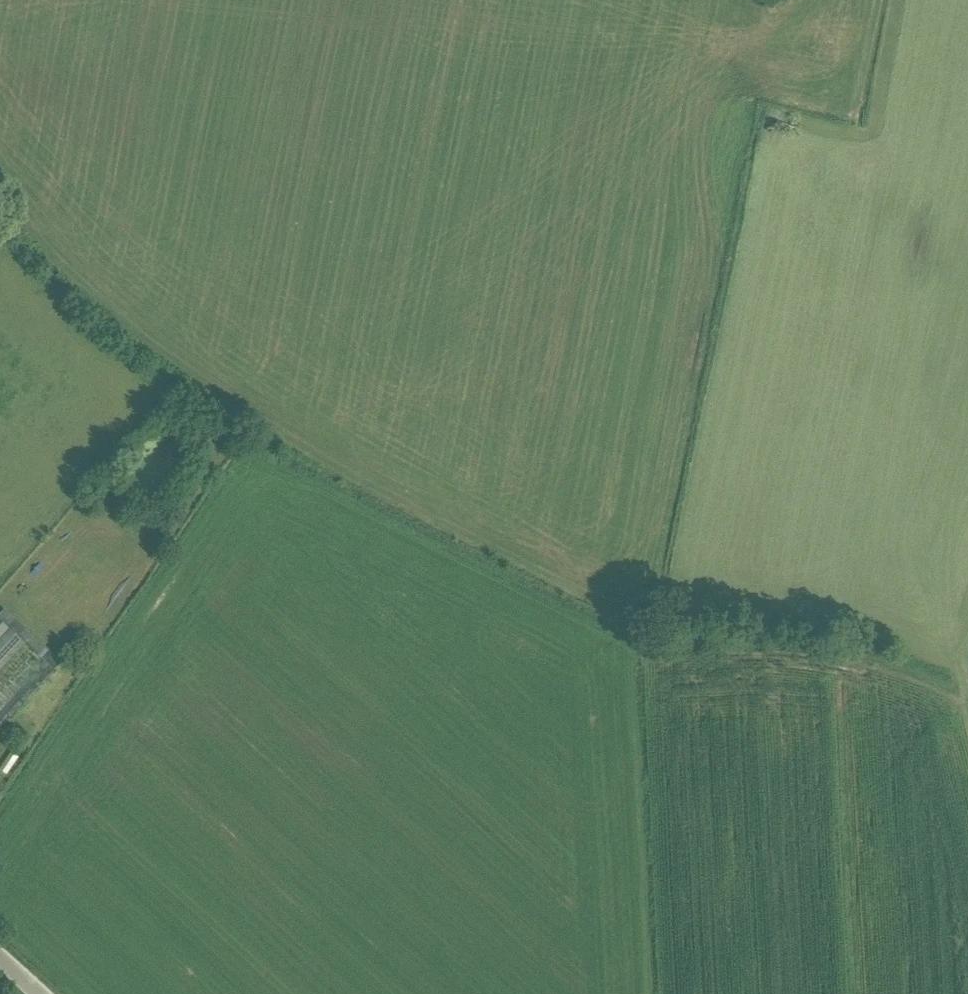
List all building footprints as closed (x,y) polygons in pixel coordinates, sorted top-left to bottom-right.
[(26,643),(55,669),(64,662),(6,609),(0,615),(0,671),(26,643)] [(0,671),(0,730),(55,669),(26,643),(0,671)]
